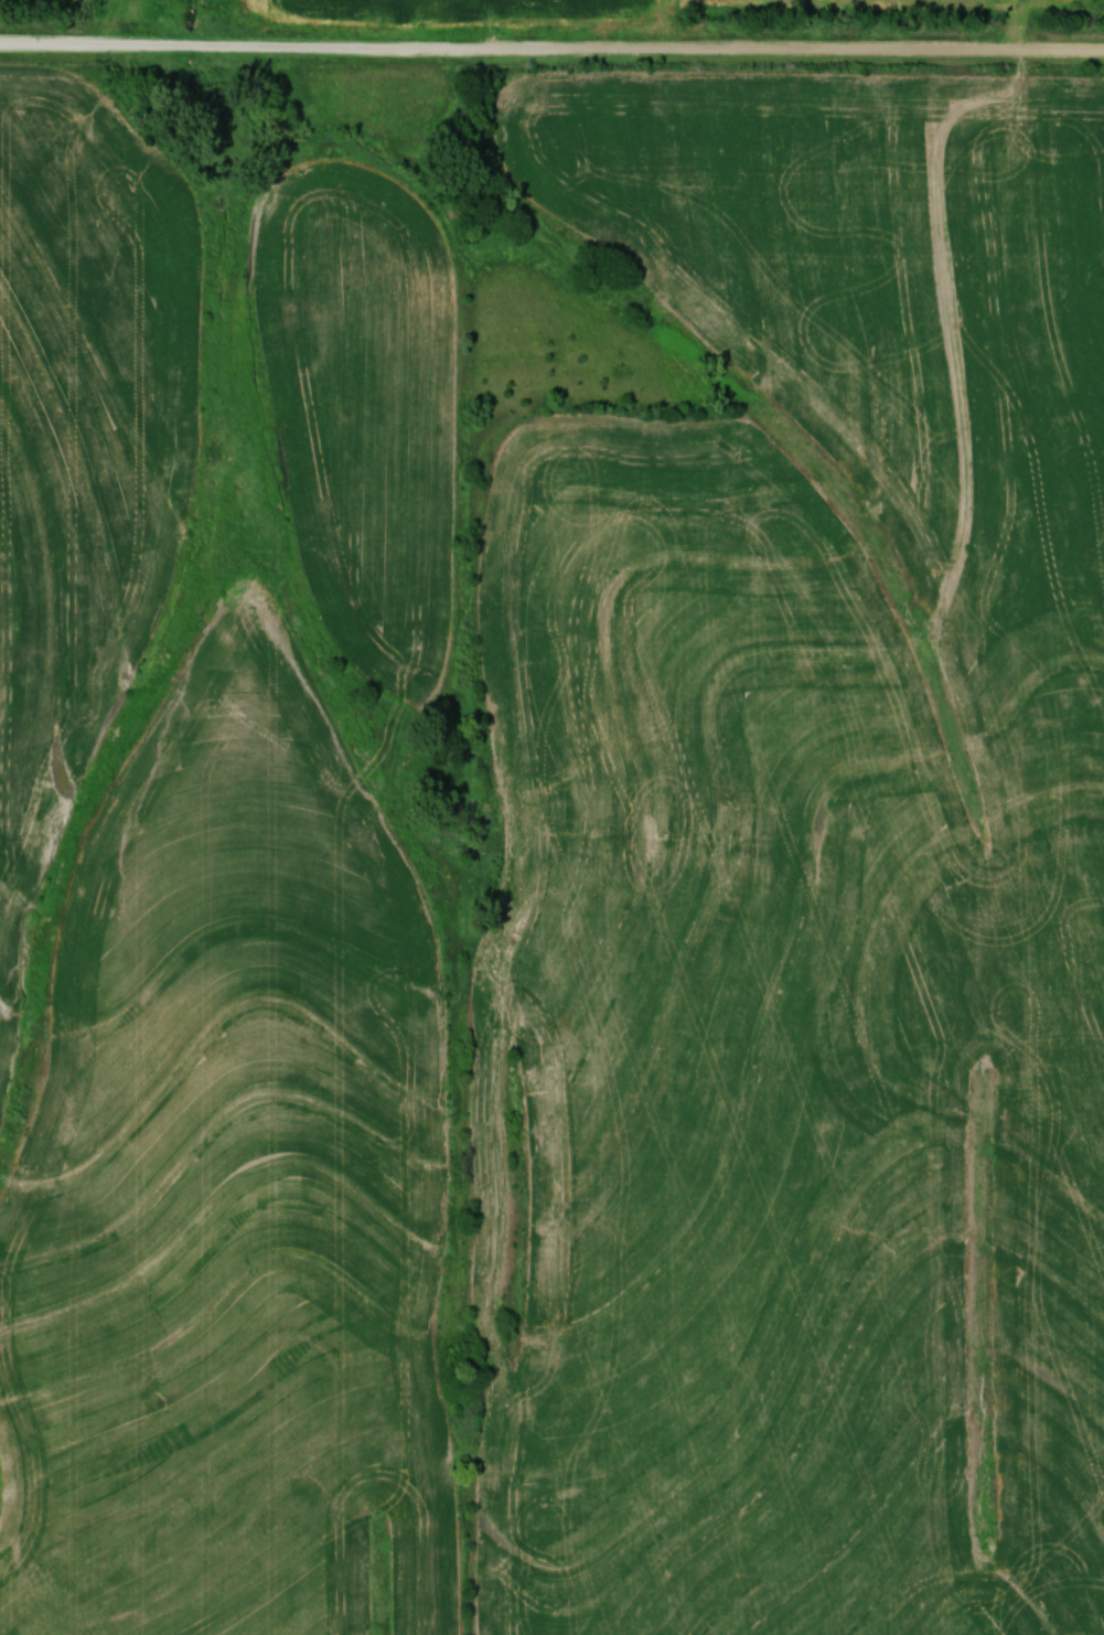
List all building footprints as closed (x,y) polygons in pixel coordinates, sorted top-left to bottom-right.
[(464,8),(474,8),(474,0),(465,0),(464,8)]
